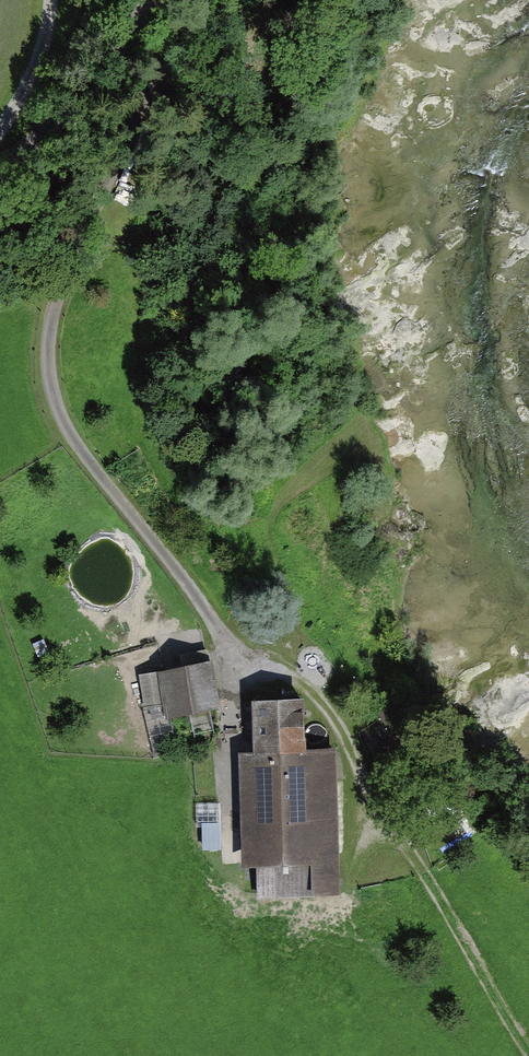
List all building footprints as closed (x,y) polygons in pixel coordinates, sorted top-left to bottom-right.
[(212,665),(157,675),(166,723),(221,712),(212,665)] [(304,706),(252,707),(253,757),(238,758),(241,871),(256,871),(256,901),(338,899),(335,754),(305,755),(304,706)]
